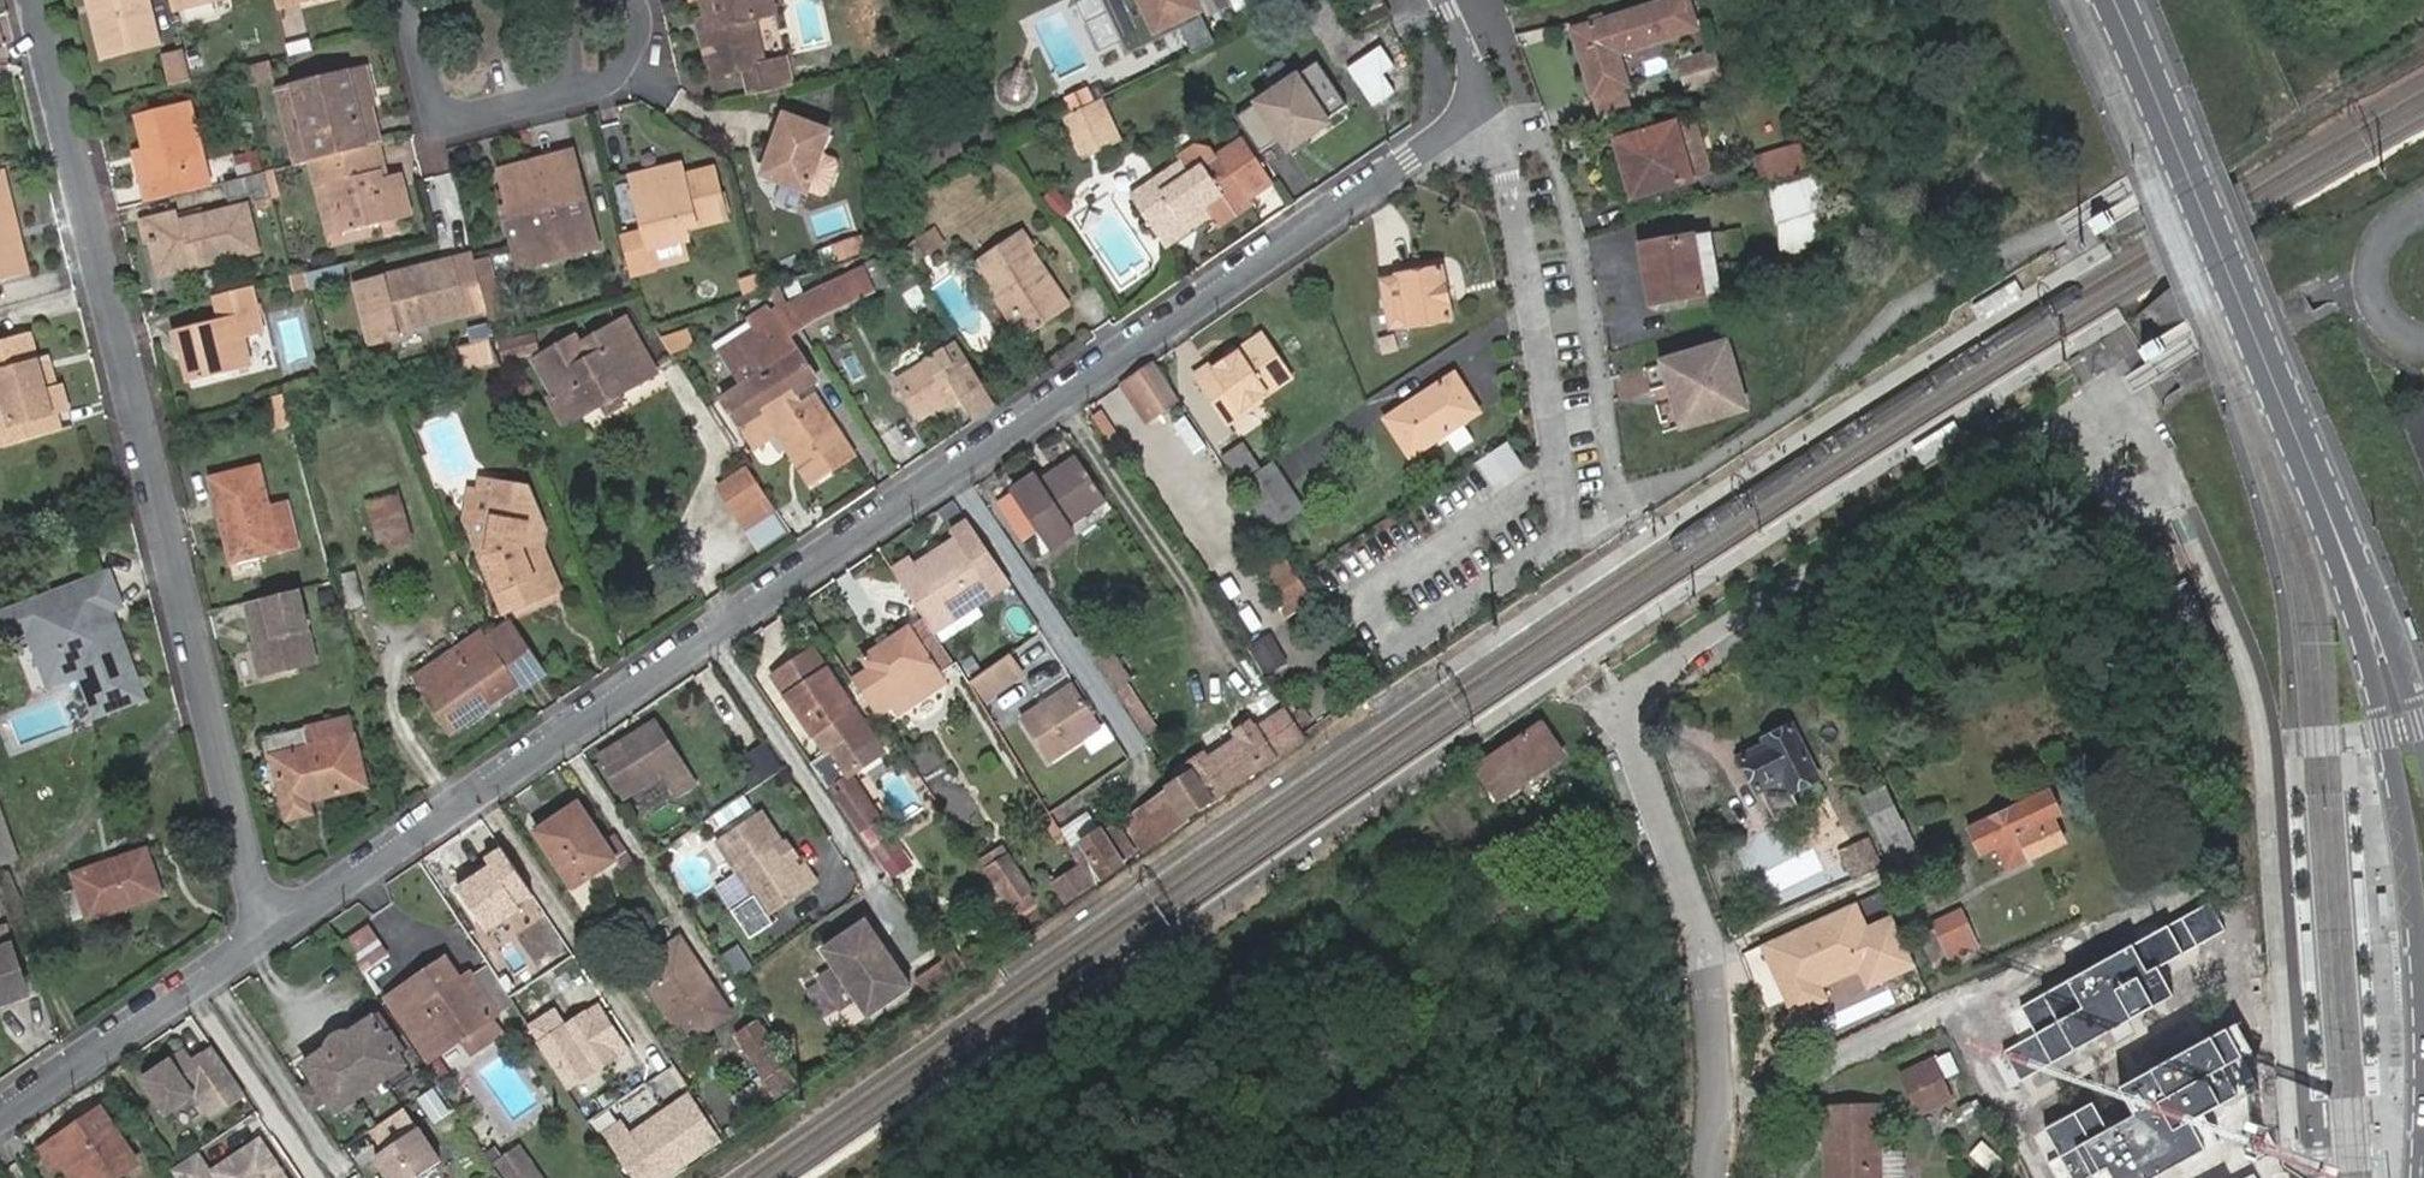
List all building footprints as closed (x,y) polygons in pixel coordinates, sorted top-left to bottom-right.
[(104,57),(157,44),(146,0),(91,0),(104,57)] [(303,5),(321,0),(277,0),(280,11),(303,5)] [(792,87),(786,60),(765,65),(756,19),(777,15),(774,0),(701,0),(708,28),(698,30),(710,77),(741,70),(748,98),(792,87)] [(1155,32),(1198,13),(1192,0),(1141,0),(1155,32)] [(1382,0),(1365,0),(1355,5),(1365,27),(1389,16),(1382,0)] [(1594,88),(1625,79),(1617,48),(1694,25),(1687,0),(1660,0),(1574,26),(1594,88)] [(192,81),(185,51),(164,56),(172,86),(192,81)] [(1720,61),(1684,71),(1689,89),(1726,79),(1720,61)] [(270,62),(241,69),(245,83),(274,77),(270,62)] [(1318,62),(1237,117),(1261,152),(1269,147),(1276,158),(1349,109),(1318,62)] [(367,68),(297,87),(316,162),(378,146),(363,94),(373,91),(367,68)] [(282,91),(301,166),(314,162),(316,162),(297,87),(282,91)] [(380,145),(387,144),(373,91),(363,94),(378,146),(380,145)] [(149,204),(212,188),(191,107),(139,121),(149,153),(156,181),(145,184),(149,204)] [(1067,125),(1083,160),(1120,143),(1104,109),(1067,125)] [(784,115),(764,175),(810,193),(825,197),(832,194),(842,164),(839,158),(824,152),(831,131),(784,115)] [(1616,138),(1635,198),(1694,181),(1676,120),(1616,138)] [(1755,154),(1757,161),(1805,149),(1803,140),(1755,154)] [(316,162),(314,162),(320,188),(334,185),(346,235),(409,219),(400,174),(388,178),(381,179),(379,172),(386,170),(380,145),(378,146),(316,162)] [(1188,183),(1179,170),(1136,199),(1163,239),(1205,212),(1211,221),(1218,231),(1252,208),(1249,204),(1274,187),(1247,145),(1188,183)] [(1757,161),(1762,180),(1810,167),(1805,149),(1757,161)] [(507,209),(518,254),(567,241),(570,255),(601,247),(577,151),(504,170),(513,208),(507,209)] [(156,181),(149,153),(138,156),(145,184),(156,181)] [(1,166),(0,166),(0,279),(21,274),(11,230),(16,228),(1,166)] [(686,168),(674,171),(676,182),(688,180),(686,168)] [(388,178),(386,170),(379,172),(381,179),(388,178)] [(676,182),(674,171),(639,179),(652,233),(623,239),(631,272),(659,266),(655,248),(689,239),(686,227),(727,216),(715,173),(688,180),(676,182)] [(268,173),(226,184),(232,204),(255,198),(257,208),(276,203),(268,173)] [(1779,179),(1774,248),(1819,251),(1824,183),(1779,179)] [(334,185),(320,188),(333,238),(346,235),(334,185)] [(225,255),(225,260),(227,262),(261,254),(250,209),(184,226),(181,216),(148,225),(154,245),(161,243),(169,274),(212,264),(212,257),(225,255)] [(1170,249),(1211,221),(1205,212),(1163,239),(1170,249)] [(27,272),(16,228),(11,230),(21,274),(27,272)] [(980,257),(1003,292),(999,295),(1026,337),(1072,308),(1034,248),(1037,246),(1026,229),(980,257)] [(931,231),(902,248),(906,253),(907,254),(936,241),(931,231)] [(832,242),(838,260),(868,251),(862,233),(832,242)] [(1643,246),(1652,303),(1705,295),(1695,237),(1643,246)] [(694,259),(689,239),(655,248),(659,266),(694,259)] [(567,241),(518,254),(522,267),(570,255),(567,241)] [(907,254),(906,253),(911,263),(939,245),(936,241),(907,254)] [(402,328),(490,304),(476,254),(358,285),(373,344),(404,335),(402,328)] [(212,264),(225,260),(225,255),(212,257),(212,264)] [(1383,281),(1392,327),(1406,324),(1406,327),(1452,317),(1441,267),(1397,275),(1397,278),(1383,281)] [(309,274),(294,278),(297,289),(312,286),(309,274)] [(798,318),(803,325),(820,314),(860,297),(850,275),(790,303),(798,318)] [(177,332),(183,356),(186,355),(193,384),(253,369),(246,340),(266,335),(254,288),(218,297),(224,320),(177,332)] [(819,377),(791,332),(787,325),(798,318),(790,303),(787,304),(753,326),(758,333),(763,342),(757,347),(750,336),(725,352),(737,371),(715,384),(754,447),(777,432),(786,427),(799,449),(806,444),(810,451),(803,456),(808,464),(852,456),(812,392),(800,400),(795,392),(819,377)] [(574,387),(587,411),(604,402),(621,393),(660,372),(630,316),(584,340),(579,333),(537,356),(556,392),(559,396),(574,387)] [(791,332),(803,325),(798,318),(787,325),(791,332)] [(667,338),(679,358),(703,343),(691,322),(667,338)] [(758,333),(753,326),(721,347),(725,352),(750,336),(757,347),(763,342),(758,333)] [(508,335),(516,357),(534,349),(525,328),(508,335)] [(3,444),(29,437),(58,429),(52,409),(69,404),(63,383),(57,385),(46,388),(38,359),(30,333),(0,341),(0,375),(13,420),(6,421),(0,423),(0,433),(3,444)] [(1194,379),(1225,424),(1260,400),(1258,397),(1291,375),(1264,333),(1194,379)] [(473,367),(496,364),(492,340),(470,343),(473,367)] [(996,404),(957,342),(900,380),(921,416),(949,397),(953,402),(960,398),(974,419),(996,404)] [(1665,365),(1684,428),(1745,410),(1724,346),(1665,365)] [(46,388),(57,385),(48,355),(38,359),(46,388)] [(1153,362),(1127,380),(1151,418),(1178,399),(1153,362)] [(1458,372),(1387,415),(1413,454),(1481,411),(1458,372)] [(6,421),(13,420),(0,375),(0,399),(6,421)] [(566,422),(587,411),(574,387),(559,396),(556,392),(551,395),(566,422)] [(621,393),(604,402),(609,412),(626,403),(621,393)] [(1112,447),(1124,440),(1105,409),(1093,416),(1112,447)] [(1194,454),(1209,446),(1191,412),(1176,420),(1194,454)] [(786,427),(777,432),(809,483),(852,456),(808,464),(803,456),(810,451),(806,444),(799,449),(786,427)] [(1240,480),(1260,467),(1243,443),(1223,456),(1240,480)] [(1105,497),(1076,454),(1039,480),(1034,474),(1011,488),(997,499),(1025,539),(1038,528),(1051,547),(1074,532),(1067,522),(1105,497)] [(1240,480),(1237,482),(1272,531),(1305,508),(1272,460),(1260,467),(1240,480)] [(776,508),(749,467),(721,486),(747,526),(776,508)] [(212,481),(232,563),(297,547),(286,506),(268,510),(263,493),(257,469),(212,481)] [(480,553),(492,480),(480,478),(471,534),(480,553)] [(537,506),(528,486),(492,480),(480,553),(506,611),(549,591),(529,547),(537,506)] [(369,506),(382,552),(413,543),(400,497),(369,506)] [(1074,532),(1111,507),(1105,497),(1067,522),(1074,532)] [(547,528),(537,506),(529,547),(549,591),(560,587),(543,547),(547,528)] [(897,565),(936,631),(949,622),(954,619),(951,614),(974,599),(977,604),(994,593),(957,536),(927,556),(930,562),(920,568),(918,563),(912,555),(897,565)] [(927,556),(918,563),(920,568),(930,562),(927,556)] [(1290,557),(1265,575),(1293,616),(1318,599),(1290,557)] [(41,661),(63,654),(71,676),(77,674),(92,717),(140,700),(112,621),(107,623),(104,614),(109,612),(120,608),(109,574),(0,612),(0,637),(29,627),(41,661)] [(1251,624),(1262,618),(1245,586),(1233,593),(1251,624)] [(298,587),(246,601),(257,647),(253,649),(260,676),(316,663),(298,587)] [(954,619),(977,604),(974,599),(951,614),(954,619)] [(107,623),(112,621),(109,612),(104,614),(107,623)] [(853,677),(879,713),(900,699),(892,688),(922,668),(930,679),(956,662),(925,614),(861,656),(868,667),(853,677)] [(1098,628),(1083,638),(1096,660),(1112,649),(1098,628)] [(450,735),(518,688),(517,686),(490,645),(484,630),(409,679),(450,735)] [(540,671),(512,630),(490,645),(517,686),(540,671)] [(1273,631),(1251,644),(1267,671),(1289,658),(1273,631)] [(1096,660),(1128,707),(1138,699),(1125,680),(1130,677),(1112,649),(1096,660)] [(786,696),(812,734),(815,732),(829,751),(831,750),(847,774),(881,750),(844,695),(845,694),(829,671),(828,671),(814,651),(777,676),(789,694),(786,696)] [(63,654),(41,661),(49,685),(71,676),(63,654)] [(1020,676),(1008,656),(971,681),(984,701),(1020,676)] [(892,688),(900,699),(930,679),(922,668),(892,688)] [(1076,684),(1022,718),(1049,760),(1102,726),(1076,684)] [(1195,772),(1170,787),(1173,789),(1191,816),(1311,738),(1292,710),(1260,731),(1242,742),(1212,761),(1195,772)] [(306,727),(263,738),(267,756),(272,756),(287,817),(312,811),(309,799),(367,783),(349,717),(328,722),(332,740),(310,746),(306,727)] [(328,722),(306,727),(310,746),(332,740),(328,722)] [(1236,733),(1242,742),(1260,731),(1255,722),(1236,733)] [(656,723),(600,757),(624,796),(662,772),(677,796),(694,785),(656,723)] [(1743,756),(1776,823),(1801,811),(1793,794),(1821,779),(1793,725),(1775,734),(1778,739),(1743,756)] [(1537,726),(1486,762),(1512,797),(1562,761),(1537,726)] [(766,741),(747,755),(766,780),(784,766),(766,741)] [(847,774),(831,750),(829,751),(815,762),(841,799),(858,790),(847,774)] [(1189,762),(1195,772),(1212,761),(1206,752),(1189,762)] [(1150,786),(1158,799),(1160,798),(1173,789),(1170,787),(1164,777),(1150,786)] [(1179,828),(1193,819),(1191,816),(1173,789),(1160,798),(1179,828)] [(5,864),(22,858),(0,790),(0,850),(5,864)] [(879,821),(858,790),(841,799),(863,831),(879,821)] [(1862,801),(1879,836),(1902,825),(1885,790),(1862,801)] [(2019,838),(2030,861),(2065,844),(2052,820),(2060,815),(2048,791),(1969,829),(1982,856),(1996,849),(2019,838)] [(1164,837),(1179,828),(1160,798),(1158,799),(1145,807),(1164,837)] [(536,831),(573,886),(614,858),(577,804),(536,831)] [(783,842),(763,812),(718,841),(768,915),(818,881),(806,864),(801,868),(794,858),(787,855),(783,850),(783,842)] [(890,836),(879,821),(863,831),(874,847),(890,836)] [(1074,846),(1097,882),(1125,863),(1123,861),(1133,854),(1125,843),(1127,837),(1126,832),(1125,831),(1120,828),(1116,827),(1112,828),(1109,830),(1108,832),(1107,835),(1103,830),(1074,846)] [(1866,870),(1881,863),(1868,836),(1854,844),(1866,870)] [(2008,872),(2030,861),(2019,838),(1996,849),(2008,872)] [(794,858),(783,842),(783,850),(787,855),(794,858)] [(1851,878),(1866,870),(1854,844),(1839,851),(1851,878)] [(75,875),(89,920),(164,896),(150,850),(75,875)] [(984,861),(1013,902),(1034,888),(1012,856),(999,865),(993,856),(984,861)] [(1053,884),(1065,903),(1090,886),(1079,869),(1053,884)] [(997,885),(985,893),(1007,925),(1020,917),(997,885)] [(1856,900),(1754,944),(1786,1019),(1828,1001),(1820,983),(1855,968),(1864,989),(1913,968),(1890,915),(1867,925),(1856,900)] [(2211,905),(2021,1008),(2034,1032),(2003,1048),(2021,1080),(2174,997),(2158,967),(2225,931),(2211,905)] [(1935,930),(1920,938),(1935,969),(1978,946),(1962,912),(1932,926),(1935,930)] [(826,981),(844,1008),(860,998),(873,1017),(916,988),(871,922),(828,951),(842,970),(826,981)] [(366,929),(342,946),(362,974),(386,959),(366,929)] [(682,942),(675,947),(701,985),(708,980),(682,942)] [(11,945),(0,949),(0,1002),(28,993),(11,945)] [(701,985),(675,947),(640,971),(690,1046),(732,1017),(708,980),(701,985)] [(955,950),(945,957),(964,984),(975,977),(955,950)] [(386,1002),(428,1060),(486,1020),(499,1011),(471,971),(459,981),(445,960),(386,1002)] [(542,1042),(570,1083),(628,1044),(600,1002),(567,1025),(555,1007),(531,1023),(544,1041),(542,1042)] [(377,1015),(371,1018),(383,1037),(389,1032),(377,1015)] [(371,1018),(304,1064),(316,1081),(300,1092),(312,1110),(328,1098),(335,1111),(389,1074),(379,1059),(392,1049),(395,1052),(400,1049),(389,1032),(383,1037),(371,1018)] [(752,1079),(756,1085),(733,1101),(744,1118),(795,1083),(784,1068),(787,1066),(758,1021),(736,1035),(761,1074),(752,1079)] [(2049,1129),(2076,1177),(2153,1177),(2207,1148),(2192,1121),(2240,1095),(2225,1068),(2243,1058),(2225,1026),(2118,1085),(2134,1115),(2105,1131),(2092,1106),(2049,1129)] [(211,1085),(188,1049),(143,1077),(166,1114),(211,1085)] [(379,1059),(389,1074),(404,1064),(395,1052),(392,1049),(379,1059)] [(1933,1056),(1900,1068),(1914,1110),(1948,1097),(1933,1056)] [(600,1132),(631,1177),(675,1177),(724,1145),(689,1092),(629,1131),(620,1118),(600,1132)] [(1827,1097),(1826,1177),(1877,1177),(1877,1097),(1827,1097)] [(74,1156),(89,1177),(117,1177),(137,1164),(99,1108),(40,1149),(55,1169),(64,1163),(74,1156)] [(381,1140),(413,1126),(407,1113),(375,1127),(381,1140)] [(391,1177),(415,1177),(441,1160),(418,1127),(375,1156),(391,1177)] [(260,1137),(211,1171),(216,1177),(288,1177),(260,1137)] [(510,1177),(516,1177),(533,1167),(524,1154),(504,1169),(510,1177)] [(64,1163),(74,1177),(89,1177),(74,1156),(64,1163)] [(516,1177),(541,1177),(533,1167),(516,1177)]
